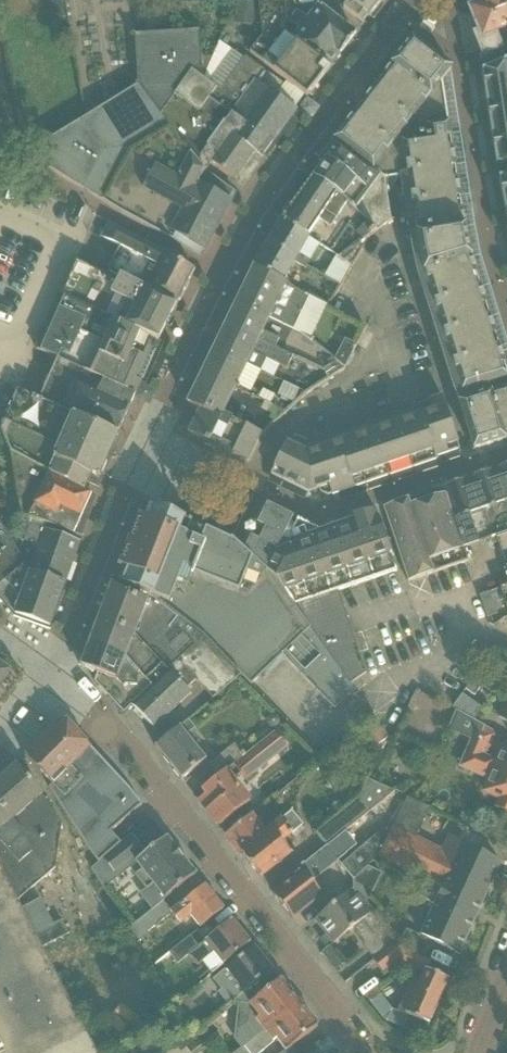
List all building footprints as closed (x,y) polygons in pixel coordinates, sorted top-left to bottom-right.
[(238,0),(235,24),(254,27),(257,3),(238,0)] [(307,98),(330,69),(292,38),(289,35),(284,0),(259,0),(263,34),(249,52),(307,98)] [(384,0),(348,0),(349,1),(343,9),(363,24),(368,17),(370,18),(384,0)] [(470,11),(483,44),(478,47),(489,70),(482,73),(497,167),(506,219),(506,0),(496,0),(470,11)] [(136,7),(137,20),(170,17),(169,5),(136,7)] [(292,38),(330,69),(340,56),(356,35),(319,5),(316,8),(308,19),(298,12),(290,21),(300,28),(292,38)] [(211,165),(242,187),(274,142),(235,115),(210,97),(216,88),(205,79),(204,78),(212,69),(221,43),(220,42),(213,57),(202,57),(200,31),(135,35),(138,86),(137,86),(188,152),(205,171),(206,172),(211,165)] [(456,396),(506,380),(506,376),(470,257),(468,247),(440,65),(442,62),(412,39),(334,140),(385,179),(401,177),(413,254),(419,276),(456,396)] [(235,115),(274,142),(297,111),(276,96),(284,85),(245,58),(244,59),(221,43),(212,69),(204,78),(205,79),(216,88),(210,97),(235,115)] [(143,190),(217,228),(231,201),(214,192),(216,189),(200,180),(206,172),(205,171),(188,152),(137,86),(79,122),(117,171),(144,186),(143,190)] [(171,234),(205,251),(217,228),(143,190),(144,186),(117,171),(79,122),(45,143),(26,154),(107,205),(151,230),(169,239),(171,234)] [(375,229),(377,231),(391,220),(385,179),(334,140),(326,150),(330,154),(312,179),(343,200),(375,229)] [(282,221),(339,260),(359,244),(375,232),(377,231),(375,229),(343,200),(312,179),(282,221)] [(294,290),(328,309),(363,250),(359,244),(339,260),(282,221),(254,268),(291,286),(294,290)] [(107,273),(177,305),(195,271),(157,252),(159,249),(108,223),(100,238),(120,249),(107,273)] [(60,296),(159,341),(177,305),(107,273),(76,259),(60,296)] [(336,364),(344,371),(366,329),(328,309),(294,290),(291,286),(254,268),(237,304),(304,337),(336,364)] [(57,360),(135,396),(159,341),(60,296),(37,349),(58,359),(57,360)] [(322,372),(328,381),(344,371),(336,364),(304,337),(237,304),(225,328),(322,372)] [(214,351),(306,395),(328,381),(322,372),(225,328),(214,351)] [(274,410),(285,415),(306,395),(214,351),(202,375),(274,410)] [(39,399),(118,434),(135,396),(57,360),(44,389),(39,399)] [(200,411),(250,436),(274,410),(202,375),(188,405),(200,411)] [(474,451),(506,440),(506,388),(459,403),(474,451)] [(12,457),(91,495),(104,465),(118,434),(39,399),(19,390),(6,419),(1,431),(11,452),(12,457)] [(331,494),(332,496),(336,494),(336,493),(343,491),(342,490),(460,450),(446,409),(447,409),(443,397),(417,406),(418,408),(308,445),(293,437),(285,443),(271,475),(309,493),(321,489),(322,493),(327,495),(331,494)] [(188,434),(247,463),(258,440),(285,415),(274,410),(250,436),(200,411),(188,434)] [(47,524),(74,534),(91,495),(12,457),(22,515),(20,514),(19,516),(47,525),(47,524)] [(444,487),(464,549),(495,538),(506,534),(506,465),(444,487)] [(400,502),(383,508),(390,528),(409,582),(434,574),(468,561),(464,549),(456,524),(444,487),(442,488),(441,486),(434,488),(437,497),(402,509),(400,502)] [(268,571),(274,580),(310,629),(350,684),(366,674),(338,591),(396,572),(375,510),(318,530),(310,526),(306,534),(301,535),(292,531),(291,532),(287,530),(293,517),(258,500),(252,497),(236,530),(232,539),(268,571)] [(192,523),(150,503),(144,518),(140,517),(120,568),(125,570),(118,584),(134,591),(151,599),(181,618),(204,636),(251,686),(283,656),(334,709),(356,688),(352,683),(350,684),(310,629),(274,580),(268,571),(232,539),(231,540),(227,539),(206,529),(205,531),(191,525),(192,523)] [(31,575),(64,586),(80,543),(45,530),(47,525),(19,516),(11,539),(23,543),(20,552),(31,575)] [(292,531),(301,535),(306,534),(310,526),(297,520),(292,531)] [(49,626),(64,586),(31,575),(20,552),(0,522),(0,596),(15,614),(49,626)] [(495,538),(506,571),(506,534),(495,538)] [(133,633),(169,670),(204,636),(181,618),(151,599),(134,591),(132,594),(112,588),(100,620),(133,633)] [(124,657),(152,687),(169,670),(133,633),(100,620),(91,643),(124,657)] [(169,670),(152,687),(132,706),(154,729),(190,694),(187,690),(196,680),(213,698),(241,675),(204,636),(169,670)] [(96,682),(125,713),(132,706),(152,687),(124,657),(91,643),(81,668),(99,674),(96,682)] [(10,672),(0,665),(0,686),(10,672)] [(465,690),(475,696),(483,685),(473,679),(465,690)] [(453,708),(459,711),(476,720),(482,709),(462,694),(453,708)] [(448,730),(472,740),(470,745),(466,755),(461,766),(490,779),(490,781),(486,792),(501,799),(498,807),(500,808),(506,811),(506,751),(504,749),(502,750),(497,761),(481,754),(483,750),(487,752),(495,731),(476,720),(468,716),(456,710),(448,730)] [(373,718),(358,729),(374,749),(386,739),(388,738),(373,718)] [(49,788),(54,796),(98,755),(66,721),(61,726),(58,723),(25,757),(26,758),(52,785),(49,788)] [(155,747),(181,780),(205,761),(205,760),(179,726),(172,733),(155,747)] [(274,731),(265,739),(272,749),(282,741),(274,731)] [(207,794),(199,801),(219,827),(249,802),(234,782),(241,776),(244,781),(277,754),(272,749),(265,739),(219,777),(203,789),(207,794)] [(209,765),(219,777),(246,755),(237,743),(209,765)] [(68,818),(99,862),(120,844),(109,831),(123,819),(141,806),(130,790),(98,755),(54,796),(68,818)] [(0,779),(0,835),(1,836),(0,836),(0,864),(18,900),(45,877),(56,868),(61,824),(42,794),(17,764),(0,779)] [(394,792),(368,780),(360,797),(372,809),(394,792)] [(316,834),(326,846),(345,831),(350,827),(372,809),(360,797),(358,799),(316,834)] [(406,798),(392,828),(385,842),(386,843),(380,855),(378,857),(428,882),(420,899),(435,905),(420,936),(459,955),(500,864),(449,835),(442,849),(416,837),(430,808),(406,798)] [(226,835),(260,877),(277,863),(291,852),(283,842),(284,841),(303,825),(292,811),(272,829),(269,825),(267,825),(263,829),(251,814),(226,835)] [(274,895),(292,917),(321,893),(313,883),(338,862),(357,847),(345,831),(326,846),(326,847),(287,878),(290,882),(274,895)] [(183,858),(174,847),(166,837),(146,853),(143,849),(144,849),(134,836),(133,837),(131,834),(120,844),(99,862),(92,868),(105,886),(137,862),(143,870),(137,875),(147,889),(154,884),(165,899),(196,875),(183,859),(183,858)] [(348,859),(341,865),(353,880),(378,857),(380,855),(386,843),(385,842),(378,834),(348,859)] [(18,901),(18,900),(0,864),(0,1052),(97,1052),(18,901)] [(130,929),(140,942),(149,934),(147,932),(170,914),(179,925),(190,917),(199,929),(223,910),(205,886),(172,912),(164,902),(130,929)] [(362,945),(374,960),(401,939),(359,895),(356,897),(350,890),(314,921),(314,922),(315,921),(326,934),(320,939),(326,946),(332,941),(333,943),(332,943),(333,944),(352,928),(364,943),(362,945)] [(22,908),(43,948),(69,934),(62,920),(54,925),(40,899),(22,908)] [(196,966),(213,953),(223,966),(251,943),(232,920),(199,946),(190,936),(169,953),(178,963),(188,955),(196,966)] [(374,960),(373,960),(383,973),(399,961),(417,969),(424,973),(426,970),(428,971),(431,962),(407,951),(400,942),(402,940),(401,939),(374,960)] [(246,991),(272,971),(253,947),(212,980),(220,990),(217,993),(228,1006),(236,999),(242,995),(246,992),(246,991)] [(412,980),(398,1012),(428,1025),(448,980),(428,971),(426,970),(424,973),(420,983),(412,980)] [(237,1039),(244,1047),(299,1004),(272,971),(246,991),(246,992),(242,995),(236,999),(239,1003),(249,1003),(247,1026),(243,1026),(243,1031),(238,1030),(237,1039)] [(274,1044),(272,1042),(276,1040),(286,1051),(284,1052),(297,1052),(293,1047),(300,1041),(318,1027),(299,1004),(244,1047),(237,1052),(262,1052),(274,1044)]
